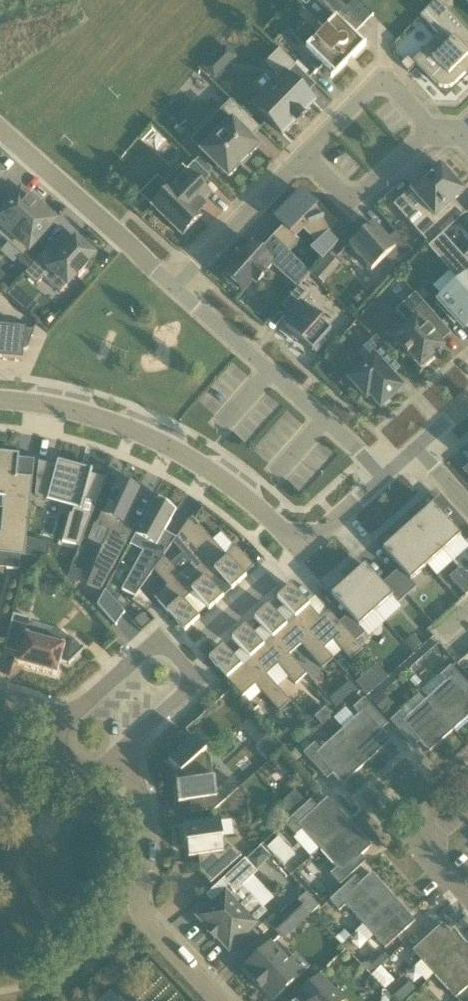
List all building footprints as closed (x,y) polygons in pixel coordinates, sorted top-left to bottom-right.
[(363,26),(336,0),(314,0),(327,12),(317,22),(325,30),(305,49),(333,76),(330,80),(331,81),(346,65),(344,62),(351,56),(353,58),(365,46),(364,45),(363,46),(353,36),(355,34),(354,33),(352,35),(350,33),(359,24),(362,27),(363,26)] [(467,64),(467,59),(467,58),(467,57),(467,52),(466,51),(467,49),(467,33),(438,0),(437,0),(420,17),(443,40),(430,53),(434,58),(432,60),(440,67),(431,76),(415,60),(414,61),(437,84),(440,86),(442,87),(445,88),(448,88),(451,87),(454,86),(456,84),(467,74),(462,69),(467,64)] [(296,121),(301,116),(302,118),(304,117),(302,115),(315,102),(287,75),(295,66),(279,50),(265,64),(281,79),(254,107),(282,135),(295,122),(297,124),(298,123),(296,121)] [(408,73),(416,65),(409,57),(401,65),(408,73)] [(224,69),(214,59),(204,69),(214,79),(224,69)] [(201,152),(228,179),(239,167),(241,169),(248,161),(247,160),(258,148),(250,139),(260,129),(231,101),(206,126),(216,137),(201,152)] [(198,215),(197,214),(196,215),(194,213),(211,196),(200,186),(208,178),(209,179),(210,178),(194,163),(193,164),(194,165),(187,172),(182,168),(165,186),(169,190),(152,207),(182,237),(200,218),(197,215),(198,215)] [(429,247),(442,235),(465,214),(454,202),(463,194),(451,180),(453,177),(445,168),(442,170),(440,168),(411,193),(423,206),(416,211),(423,219),(413,228),(429,247)] [(6,243),(40,205),(30,195),(27,198),(21,192),(3,213),(0,210),(0,238),(6,243)] [(296,238),(303,231),(316,244),(310,251),(321,262),(339,242),(330,233),(338,224),(317,204),(314,207),(300,193),(274,219),(298,243),(299,242),(296,238)] [(28,270),(46,251),(37,242),(54,222),(48,217),(50,214),(40,205),(6,243),(22,257),(18,261),(28,270)] [(393,268),(412,251),(396,233),(387,241),(373,225),(348,246),(371,271),(385,259),(393,268)] [(459,284),(438,303),(435,307),(439,311),(439,310),(451,324),(454,321),(463,331),(467,326),(467,264),(463,259),(442,235),(429,247),(427,248),(429,250),(432,247),(440,257),(437,259),(459,284)] [(272,237),(272,238),(273,239),(261,253),(251,244),(243,254),(240,251),(230,262),(233,265),(223,276),(227,279),(224,282),(237,293),(239,290),(243,293),(252,282),(255,285),(273,265),(286,277),(299,263),(272,237)] [(46,251),(28,270),(25,274),(37,286),(43,279),(60,294),(75,277),(78,280),(88,269),(85,266),(93,257),(89,253),(91,250),(82,242),(79,244),(75,241),(59,259),(47,249),(46,251)] [(27,296),(17,286),(8,296),(19,305),(27,296)] [(281,308),(291,316),(282,327),(301,344),(312,353),(313,352),(316,355),(326,344),(323,341),(330,332),(320,323),(302,306),(311,297),(300,287),(281,308)] [(436,354),(441,348),(436,342),(447,333),(450,336),(451,335),(424,305),(405,322),(409,327),(395,339),(406,352),(403,354),(406,357),(407,356),(421,372),(438,357),(436,354)] [(34,331),(0,328),(0,360),(22,362),(23,350),(27,350),(34,331)] [(357,353),(368,365),(350,381),(366,399),(369,396),(380,408),(401,390),(390,378),(400,369),(373,339),(357,353)] [(16,477),(19,455),(0,453),(0,497),(4,498),(0,534),(0,554),(24,556),(24,555),(26,537),(32,478),(16,477)] [(58,463),(57,468),(38,463),(35,496),(74,507),(72,515),(70,515),(62,543),(78,547),(78,548),(79,548),(106,479),(105,479),(104,479),(79,472),(80,469),(58,463)] [(103,510),(98,522),(101,524),(99,528),(108,532),(102,547),(87,587),(100,592),(133,532),(138,523),(133,520),(128,517),(140,491),(135,489),(137,486),(124,480),(123,483),(118,481),(115,488),(112,495),(114,495),(110,504),(106,512),(103,510)] [(176,511),(170,508),(166,506),(168,503),(160,499),(158,502),(155,500),(130,546),(142,553),(121,591),(135,598),(153,572),(163,557),(172,544),(173,544),(172,544),(171,545),(161,538),(164,533),(176,511)] [(415,521),(443,552),(460,537),(465,544),(467,541),(467,528),(458,517),(449,525),(432,506),(415,521)] [(244,577),(254,568),(236,548),(234,549),(226,557),(213,542),(198,526),(196,528),(189,520),(181,533),(219,575),(218,576),(232,591),(240,583),(245,579),(244,577)] [(427,567),(443,552),(415,521),(399,536),(427,567)] [(217,604),(223,599),(221,597),(209,584),(218,576),(219,575),(181,533),(176,539),(173,544),(172,544),(182,555),(191,565),(180,576),(179,576),(194,593),(193,593),(209,611),(217,604)] [(399,569),(390,577),(407,596),(416,588),(410,581),(427,567),(399,536),(382,551),(399,569)] [(26,537),(24,555),(38,557),(42,541),(26,537)] [(20,556),(8,555),(6,570),(18,571),(20,556)] [(167,587),(154,598),(185,633),(193,625),(199,620),(197,618),(183,602),(193,593),(194,593),(179,576),(180,576),(170,565),(163,557),(153,572),(167,587)] [(390,577),(381,585),(364,566),(348,581),(375,613),(392,598),(398,605),(407,596),(390,577)] [(82,572),(72,569),(68,581),(78,585),(82,572)] [(467,594),(467,580),(459,570),(449,578),(466,596),(467,594)] [(355,642),(365,634),(359,627),(375,613),(348,581),(331,596),(348,616),(339,624),(355,642)] [(339,624),(329,612),(320,620),(305,603),(292,589),(291,587),(285,591),(277,599),(294,618),(295,618),(324,650),(333,642),(339,648),(351,661),(363,651),(355,642),(339,624)] [(100,608),(107,594),(105,591),(97,605),(100,608)] [(387,603),(366,623),(375,633),(397,614),(387,603)] [(289,657),(289,656),(301,646),(311,657),(322,669),(333,660),(324,650),(295,618),(294,618),(285,626),(270,609),(268,607),(263,612),(254,619),(272,639),(273,639),(289,657)] [(17,665),(31,669),(57,676),(61,663),(70,665),(85,650),(73,638),(72,639),(64,644),(46,640),(40,630),(29,627),(31,620),(14,615),(4,650),(20,655),(20,657),(17,665)] [(245,627),(240,632),(232,639),(252,662),(252,661),(266,677),(266,676),(278,666),(295,685),(306,676),(289,656),(289,657),(273,639),(272,639),(263,647),(247,629),(245,627)] [(423,645),(415,635),(406,643),(414,653),(423,645)] [(252,661),(252,662),(243,670),(224,649),(223,647),(217,652),(209,659),(243,697),(255,686),(279,713),(290,703),(266,676),(266,677),(252,661)] [(378,687),(387,678),(376,666),(367,674),(378,687)] [(453,731),(467,717),(467,698),(465,694),(467,692),(467,686),(451,667),(439,677),(445,683),(426,700),(453,731)] [(349,682),(340,691),(348,700),(358,691),(349,682)] [(373,702),(383,714),(393,705),(382,694),(373,702)] [(391,741),(378,727),(384,721),(364,699),(352,709),(359,716),(340,734),(367,763),(391,741)] [(410,744),(416,738),(429,753),(453,731),(426,700),(407,718),(401,711),(390,722),(410,744)] [(295,730),(304,740),(313,732),(305,722),(295,730)] [(342,785),(367,763),(340,734),(321,751),(314,744),(303,754),(323,776),(330,771),(342,785)] [(280,749),(268,736),(256,748),(267,761),(280,749)] [(205,754),(206,753),(194,739),(169,762),(180,774),(176,777),(177,785),(176,785),(179,803),(190,802),(192,814),(216,810),(240,789),(232,779),(219,791),(216,791),(214,780),(213,780),(211,759),(205,754)] [(285,825),(295,836),(301,830),(321,852),(351,824),(327,799),(313,811),(307,804),(285,825)] [(220,835),(219,822),(183,827),(186,845),(187,845),(189,858),(204,856),(205,868),(200,873),(211,884),(240,857),(220,835)] [(321,852),(336,869),(330,874),(340,886),(362,866),(357,860),(371,847),(351,824),(321,852)] [(279,838),(267,849),(276,859),(288,848),(279,838)] [(257,871),(271,857),(261,846),(247,860),(257,871)] [(227,894),(226,893),(199,918),(229,950),(256,925),(255,924),(267,913),(241,886),(255,873),(244,861),(223,880),(232,889),(227,894)] [(329,901),(340,912),(346,907),(363,925),(393,898),(371,874),(357,887),(352,881),(329,901)] [(307,893),(297,903),(308,915),(309,916),(319,906),(307,893)] [(415,922),(393,898),(363,925),(383,947),(385,949),(415,922)] [(282,940),(308,915),(297,903),(271,927),(282,940)] [(456,934),(453,937),(450,934),(442,925),(412,952),(421,962),(414,969),(425,982),(433,975),(467,945),(456,934)] [(288,963),(270,944),(244,969),(254,980),(253,981),(260,990),(262,988),(274,1000),(305,972),(292,959),(288,963)] [(467,945),(433,975),(455,999),(467,987),(467,947),(467,945)] [(389,959),(380,950),(375,954),(368,961),(369,961),(363,966),(371,975),(376,970),(377,970),(389,959)] [(319,975),(298,994),(304,1000),(343,1000),(319,975)] [(403,977),(388,991),(397,1000),(403,1000),(415,990),(403,977)]
